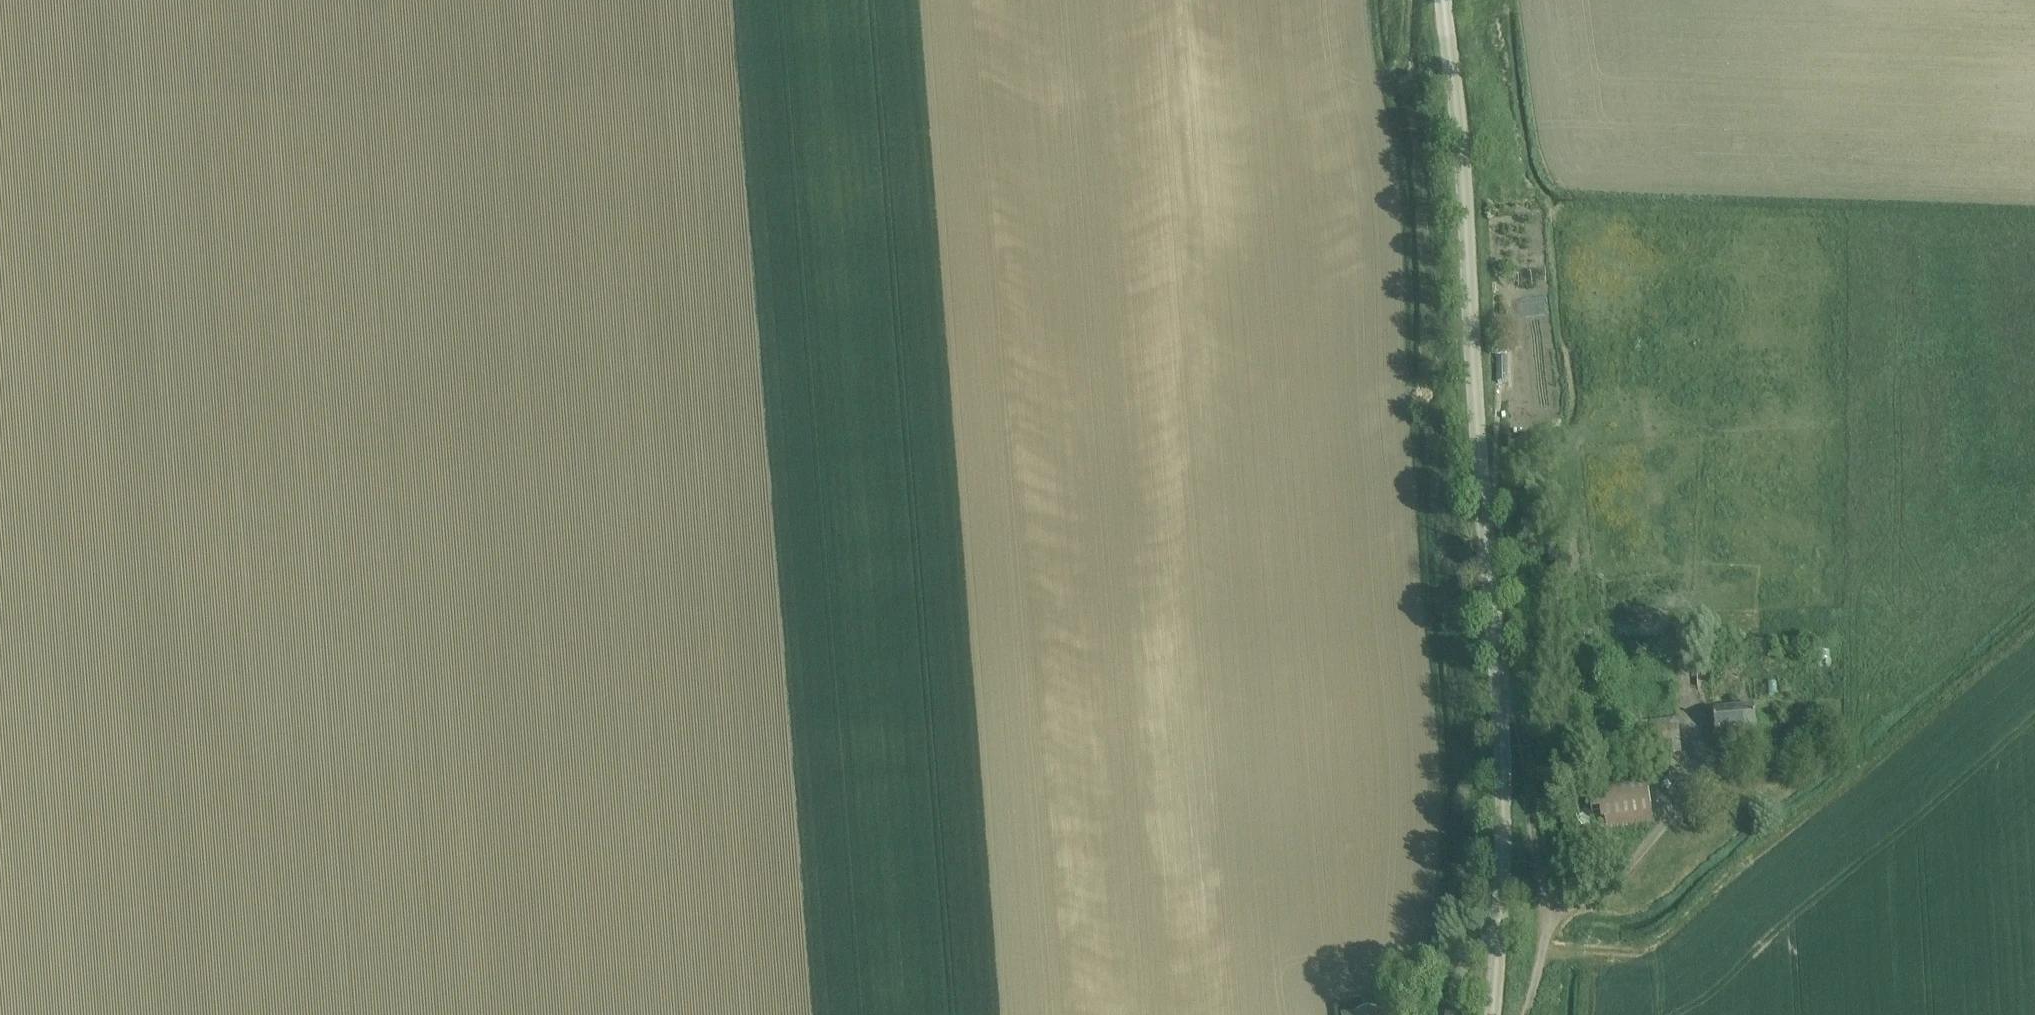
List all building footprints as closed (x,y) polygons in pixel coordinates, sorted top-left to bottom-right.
[(1706,662),(1698,662),(1698,673),(1705,674),(1706,662)] [(1714,711),(1716,734),(1756,730),(1754,706),(1714,711)] [(1621,715),(1605,717),(1606,730),(1622,728),(1621,715)] [(1652,735),(1654,755),(1682,752),(1678,719),(1627,725),(1628,738),(1652,735)] [(1654,822),(1648,779),(1588,787),(1594,830),(1654,822)]
